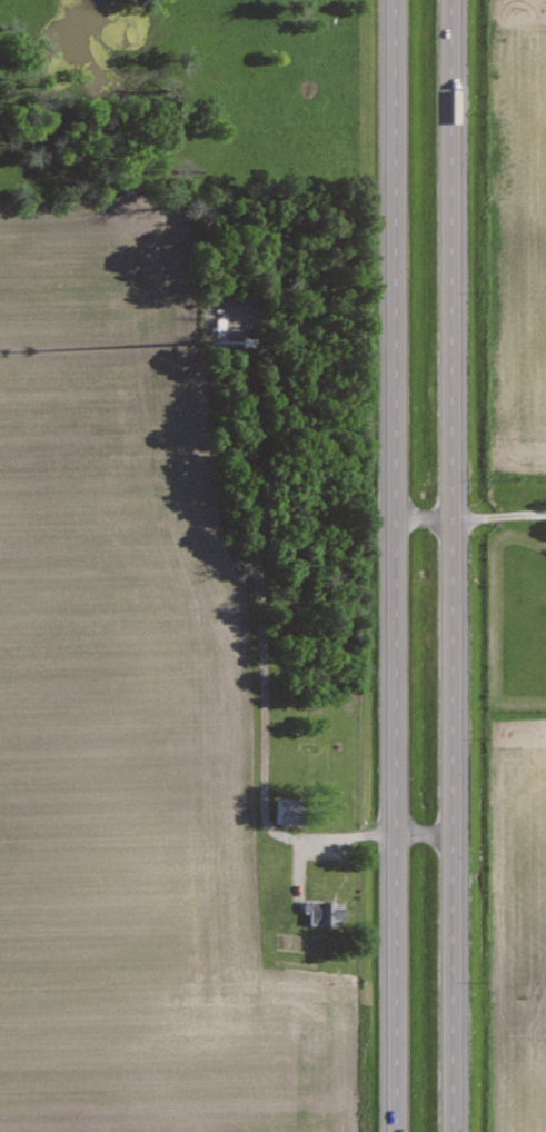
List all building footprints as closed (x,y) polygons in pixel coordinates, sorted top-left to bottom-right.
[(303,822),(304,797),(276,796),(275,821),(303,822)] [(302,912),(309,912),(309,922),(344,924),(345,906),(333,905),(333,900),(303,899),(302,912)]
